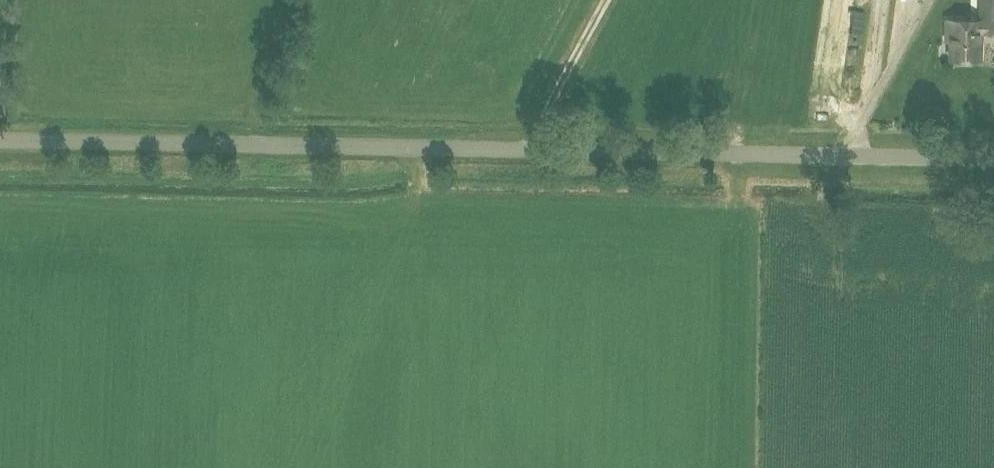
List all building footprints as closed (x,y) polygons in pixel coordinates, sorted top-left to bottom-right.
[(983,17),(984,29),(993,29),(993,0),(983,0),(983,17)] [(983,57),(984,29),(983,17),(948,16),(948,38),(953,38),(952,56),(983,57)]
